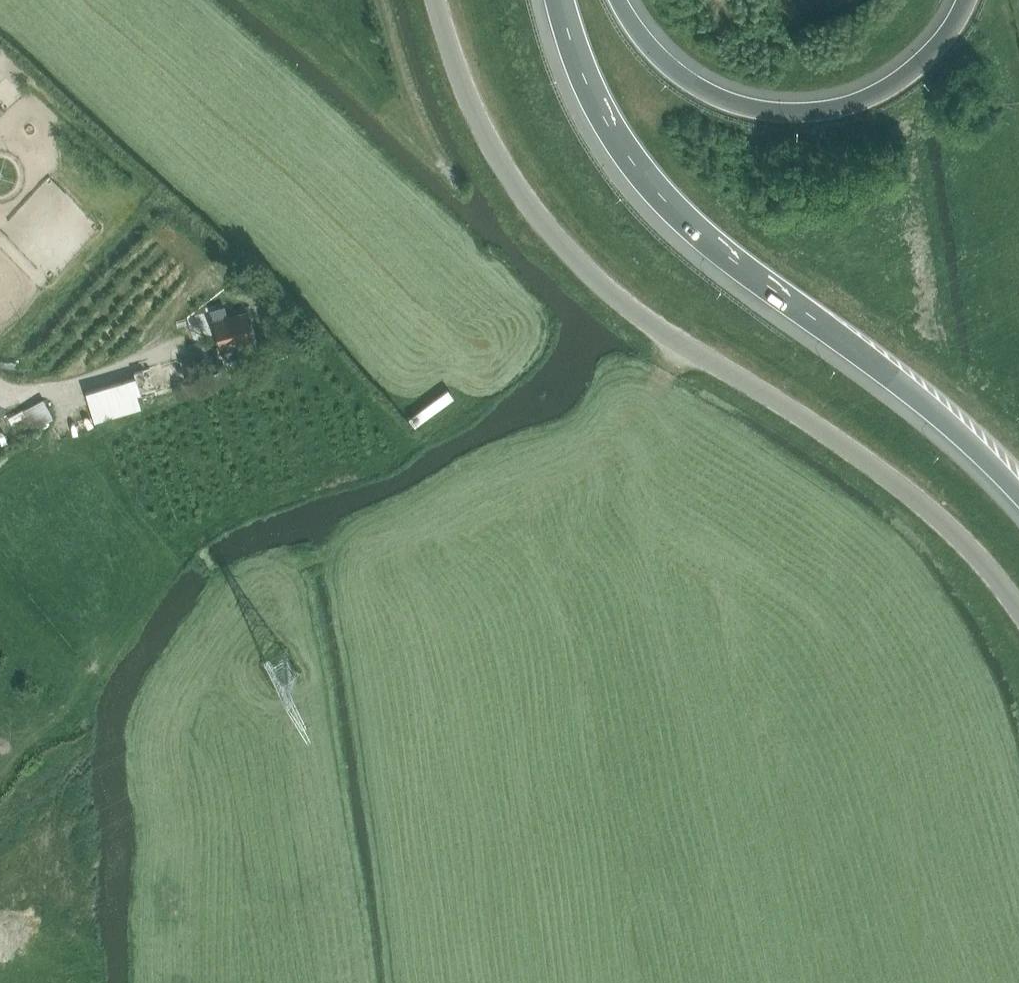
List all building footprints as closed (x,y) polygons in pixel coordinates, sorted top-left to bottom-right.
[(254,340),(245,311),(225,315),(223,307),(210,311),(213,321),(220,350),(221,350),(224,363),(240,360),(236,346),(254,340)] [(134,372),(136,379),(84,394),(93,423),(140,409),(136,395),(140,394),(187,381),(186,375),(198,372),(193,358),(182,361),(181,359),(134,372)] [(23,410),(7,418),(15,432),(30,424),(33,428),(53,417),(43,400),(23,410)]
